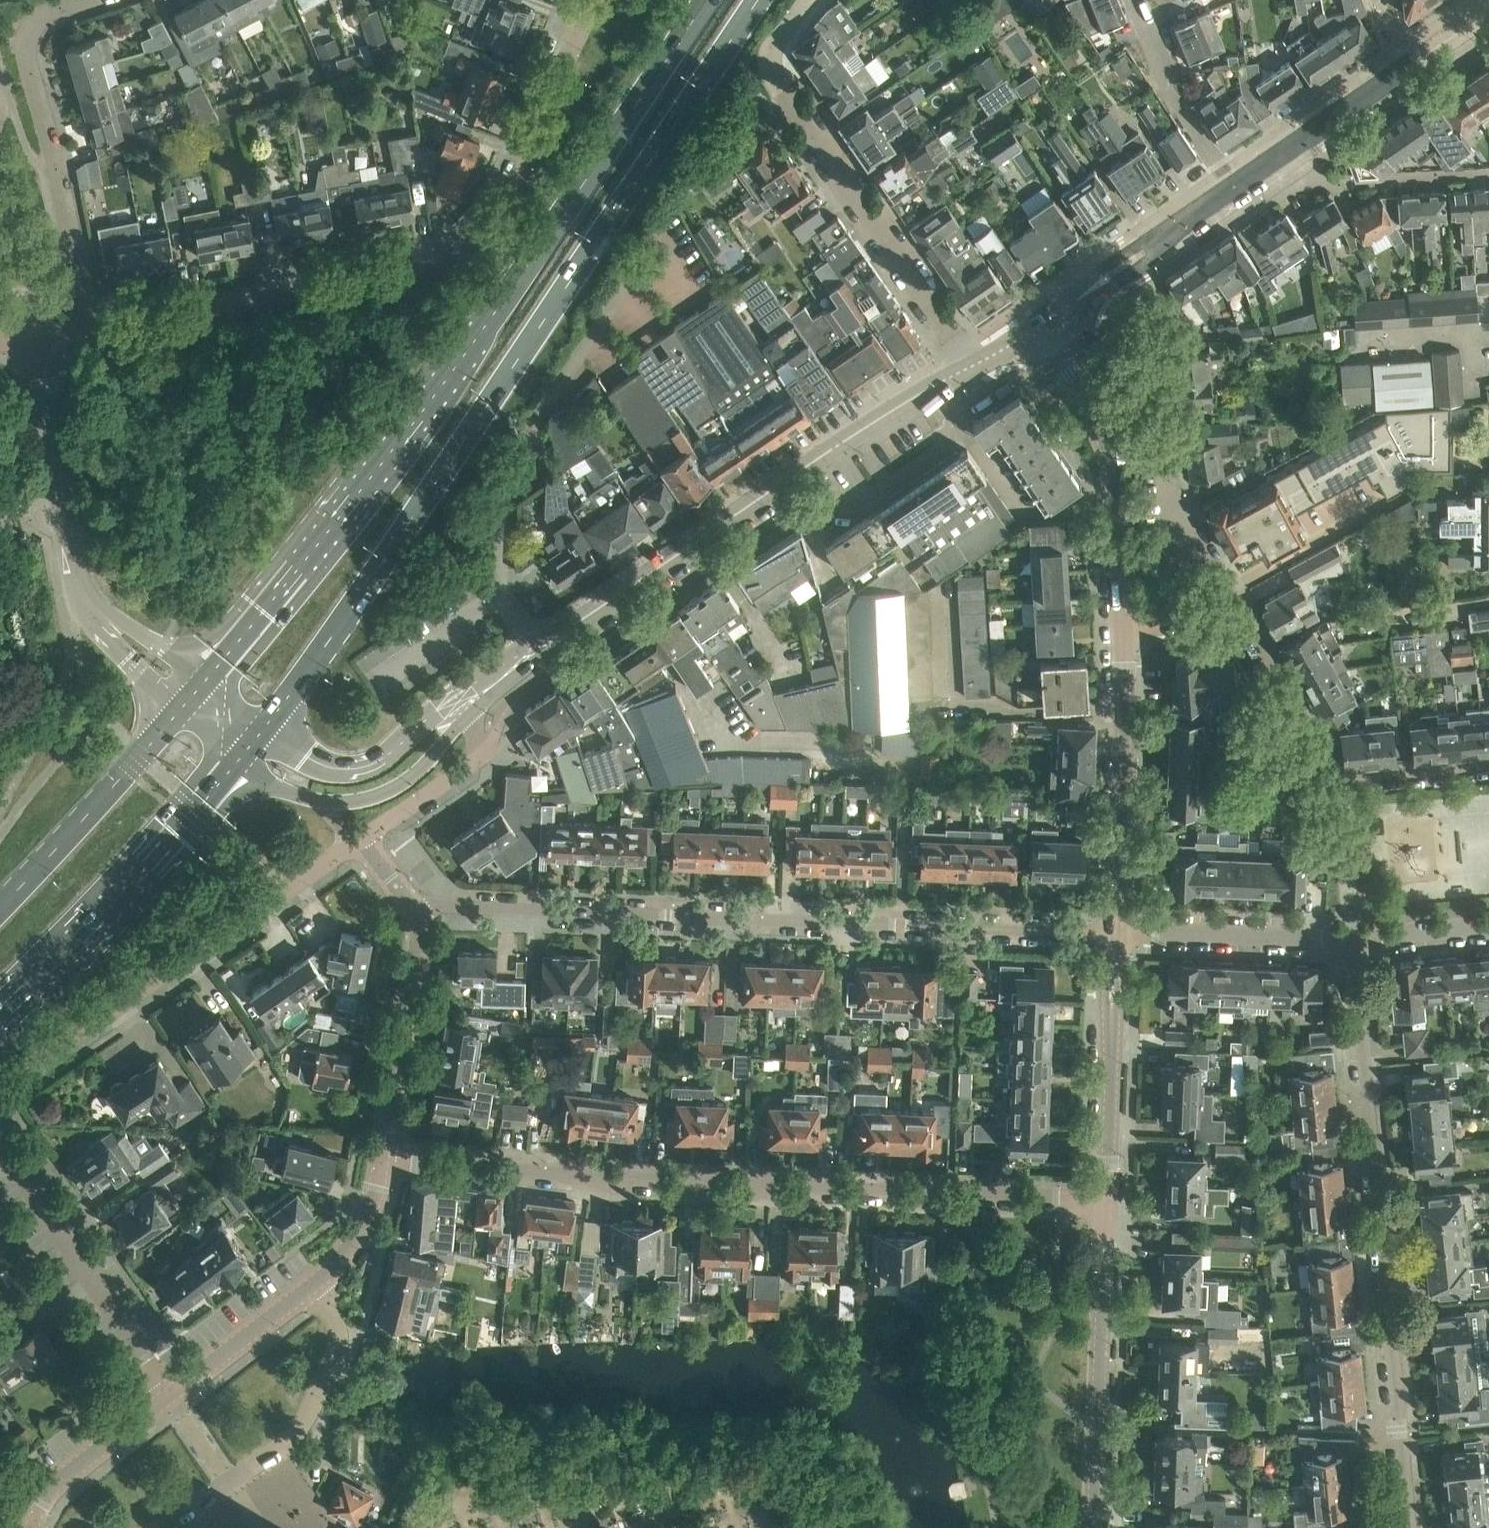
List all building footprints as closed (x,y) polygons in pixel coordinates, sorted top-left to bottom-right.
[(197,1),(216,39),(238,27),(224,0),(200,0),(197,1)] [(238,27),(260,16),(252,0),(224,0),(238,27)] [(260,16),(261,16),(255,5),(265,0),(252,0),(260,16)] [(283,5),(281,0),(275,0),(260,7),(263,14),(283,5)] [(471,9),(473,10),(522,29),(531,8),(519,3),(520,0),(475,0),(471,9)] [(928,17),(946,4),(943,0),(916,0),(928,17)] [(1012,8),(1007,0),(995,0),(979,11),(987,24),(1012,8)] [(1033,15),(1056,0),(1023,0),(1033,15)] [(1065,1),(1086,33),(1125,17),(1118,0),(1067,0),(1065,1)] [(1304,0),(1295,0),(1297,13),(1306,11),(1304,0)] [(1345,11),(1327,15),(1336,29),(1353,56),(1375,41),(1359,16),(1366,11),(1362,0),(1343,0),(1345,11)] [(1408,15),(1430,0),(1402,0),(1403,9),(1408,15)] [(197,1),(175,13),(189,39),(194,50),(216,39),(197,1)] [(463,7),(458,17),(468,21),(476,24),(470,41),(484,46),(486,41),(495,44),(514,51),(522,29),(473,10),(463,7)] [(811,35),(794,47),(796,48),(798,51),(797,52),(799,56),(799,60),(802,65),(806,65),(807,67),(833,49),(832,48),(847,38),(827,8),(808,30),(811,35)] [(1209,9),(1171,25),(1184,59),(1189,58),(1190,61),(1225,47),(1209,9)] [(1317,41),(1315,38),(1314,38),(1316,42),(1334,69),(1353,56),(1336,29),(1327,15),(1324,11),(1313,19),(1326,35),(1317,41)] [(369,12),(358,16),(369,46),(380,42),(369,12)] [(172,40),(171,37),(162,20),(148,27),(152,35),(141,40),(144,50),(160,46),(172,40)] [(1314,38),(1315,38),(1309,29),(1286,44),(1292,53),(1312,83),(1331,70),(1313,44),(1316,42),(1314,38)] [(102,63),(112,60),(115,59),(108,35),(66,47),(73,71),(102,63)] [(315,45),(320,59),(340,52),(336,38),(315,45)] [(864,63),(847,38),(832,48),(833,49),(807,67),(813,76),(812,79),(816,84),(819,84),(823,91),(863,63),(864,63)] [(977,38),(967,45),(976,59),(987,52),(977,38)] [(508,75),(468,59),(473,47),(449,39),(443,53),(459,59),(457,66),(471,72),(467,84),(500,97),(508,75)] [(172,40),(160,46),(166,57),(178,51),(172,40)] [(392,62),(388,48),(382,50),(380,45),(368,48),(375,67),(392,62)] [(403,58),(399,45),(388,48),(392,62),(403,58)] [(340,72),(365,64),(361,51),(336,59),(340,72)] [(990,54),(971,67),(980,80),(998,67),(990,54)] [(1237,54),(1227,55),(1228,63),(1238,62),(1237,54)] [(184,64),(177,67),(188,89),(200,82),(190,61),(188,62),(184,64)] [(1258,61),(1247,63),(1247,64),(1251,86),(1253,106),(1260,117),(1263,116),(1290,98),(1306,87),(1295,70),(1289,61),(1272,72),(1263,78),(1260,80),(1259,73),(1258,61)] [(109,86),(102,63),(73,71),(80,94),(109,86)] [(855,99),(877,83),(863,63),(823,91),(825,93),(825,96),(828,101),(831,102),(833,104),(834,104),(839,110),(855,99)] [(297,86),(294,74),(293,73),(282,77),(274,64),(262,71),(276,98),(275,93),(297,86)] [(1219,68),(1218,68),(1229,100),(1221,105),(1239,132),(1255,121),(1260,117),(1253,106),(1251,86),(1247,64),(1237,65),(1238,76),(1241,92),(1240,94),(1238,91),(1229,97),(1219,68)] [(1091,65),(1077,73),(1086,86),(1099,78),(1091,65)] [(1478,75),(1488,91),(1488,67),(1478,75)] [(1222,143),(1222,144),(1239,132),(1221,105),(1229,100),(1218,68),(1213,69),(1206,76),(1215,89),(1192,105),(1202,120),(1205,117),(1207,120),(1203,122),(1209,131),(1212,129),(1216,134),(1213,136),(1219,145),(1222,143)] [(297,86),(310,82),(305,69),(293,73),(294,74),(297,86)] [(276,98),(262,71),(269,86),(245,94),(251,106),(277,99),(276,98)] [(1033,73),(1014,85),(1021,96),(1026,92),(1040,83),(1033,73)] [(1488,119),(1488,91),(1477,75),(1459,87),(1485,122),(1488,119)] [(1016,93),(1006,78),(992,87),(1002,103),(1016,93)] [(200,82),(188,89),(185,91),(195,125),(219,117),(200,82)] [(109,86),(80,94),(87,117),(125,107),(118,83),(109,86)] [(414,102),(446,115),(451,104),(491,120),(500,97),(467,84),(462,95),(447,89),(444,97),(412,85),(414,102)] [(1459,87),(1440,100),(1469,144),(1474,152),(1475,151),(1470,143),(1477,139),(1472,131),(1473,130),(1470,126),(1480,119),(1483,123),(1485,122),(1459,87)] [(848,136),(854,144),(900,113),(916,102),(915,102),(916,101),(909,91),(872,117),(865,107),(840,125),(842,127),(841,130),(845,135),(848,136)] [(251,106),(245,94),(231,98),(235,111),(251,106)] [(1435,94),(1415,108),(1454,165),(1474,152),(1469,144),(1440,100),(1435,94)] [(866,162),(868,164),(893,147),(886,137),(923,112),(916,102),(900,113),(854,144),(860,153),(859,156),(863,161),(866,162)] [(740,111),(745,117),(754,110),(750,103),(740,111)] [(1088,121),(1079,127),(1089,142),(1099,136),(1108,150),(1099,156),(1107,168),(1105,170),(1114,182),(1125,199),(1127,197),(1128,199),(1138,192),(1137,190),(1145,185),(1099,117),(1098,115),(1090,104),(1081,111),(1088,121)] [(1178,125),(1168,132),(1148,104),(1137,111),(1175,167),(1196,152),(1178,125)] [(128,106),(125,107),(87,117),(90,128),(86,132),(88,140),(94,141),(94,142),(105,139),(110,153),(139,143),(128,106)] [(1415,108),(1394,122),(1421,162),(1433,152),(1443,169),(1456,168),(1415,108)] [(1100,116),(1099,117),(1145,185),(1153,179),(1154,181),(1165,174),(1164,172),(1166,171),(1154,154),(1146,142),(1138,131),(1135,133),(1127,138),(1108,110),(1100,116)] [(1019,135),(1030,127),(1023,117),(1012,125),(1019,135)] [(439,150),(420,143),(420,144),(469,163),(470,164),(479,141),(468,136),(471,127),(457,122),(453,131),(436,124),(433,133),(444,138),(439,150)] [(1394,122),(1373,136),(1374,138),(1392,163),(1395,161),(1396,162),(1410,152),(1419,163),(1421,162),(1394,122)] [(1088,172),(1059,130),(1052,135),(1044,123),(1041,126),(1103,216),(1119,205),(1094,168),(1088,172)] [(956,135),(881,187),(891,202),(907,190),(923,179),(925,180),(937,163),(951,153),(958,148),(959,150),(977,138),(969,126),(956,135)] [(1061,191),(1067,201),(1086,228),(1103,216),(1041,126),(1040,126),(1060,156),(1049,163),(1067,187),(1061,191)] [(938,134),(926,143),(915,150),(916,151),(908,156),(903,149),(870,172),(881,187),(956,135),(949,127),(939,135),(938,134)] [(741,128),(716,145),(726,160),(751,142),(741,128)] [(1010,130),(984,148),(996,166),(1022,148),(1010,130)] [(420,144),(420,143),(419,143),(418,133),(388,138),(394,168),(378,171),(387,220),(390,222),(402,220),(403,217),(415,215),(406,171),(423,168),(424,168),(420,144)] [(1380,173),(1396,162),(1395,161),(1392,163),(1374,138),(1360,148),(1360,149),(1350,156),(1351,159),(1348,161),(1346,164),(1348,170),(1352,171),(1355,171),(1356,174),(1368,173),(1368,174),(1380,173)] [(351,182),(356,206),(360,226),(372,223),(374,225),(385,223),(385,221),(387,220),(378,171),(378,175),(362,179),(359,167),(349,169),(344,142),(332,145),(339,185),(351,182)] [(458,193),(469,163),(420,144),(424,168),(432,169),(440,172),(436,184),(458,193)] [(753,193),(743,200),(748,207),(740,212),(741,213),(798,173),(792,164),(793,160),(789,155),(785,154),(783,152),(773,159),(762,144),(744,157),(747,160),(735,169),(753,193)] [(335,231),(331,211),(326,187),(339,185),(332,145),(331,145),(334,161),(321,164),(322,167),(318,168),(315,187),(298,191),(307,236),(335,231)] [(97,157),(85,161),(90,186),(102,184),(97,157)] [(85,161),(75,168),(80,188),(90,186),(85,161)] [(930,179),(931,180),(939,192),(948,185),(939,172),(930,179)] [(798,173),(742,212),(747,219),(754,214),(754,215),(775,200),(785,214),(797,205),(813,193),(810,189),(810,186),(807,181),(804,181),(798,173)] [(254,177),(258,201),(271,198),(271,197),(272,197),(267,174),(254,177)] [(258,201),(254,177),(241,180),(243,190),(233,192),(235,205),(258,201)] [(923,219),(909,228),(966,309),(1002,284),(991,268),(979,250),(970,238),(946,203),(939,192),(931,180),(918,189),(928,203),(916,211),(923,219)] [(186,181),(172,184),(174,193),(176,206),(190,203),(187,191),(186,181)] [(1045,184),(1020,201),(1028,213),(1053,250),(1078,233),(1067,216),(1060,207),(1053,196),(1045,184)] [(1469,189),(1473,242),(1483,241),(1482,230),(1488,229),(1488,187),(1469,189)] [(1473,242),(1469,189),(1448,190),(1450,217),(1459,216),(1460,238),(1461,238),(1462,251),(1474,251),(1473,242)] [(298,191),(298,192),(272,197),(271,197),(271,198),(280,242),(291,239),(294,242),(306,240),(307,236),(298,191)] [(1424,245),(1426,245),(1427,255),(1436,254),(1434,219),(1446,218),(1444,191),(1420,192),(1424,245)] [(1397,194),(1399,222),(1411,221),(1413,246),(1424,245),(1420,192),(1397,194)] [(174,193),(161,196),(165,219),(178,216),(176,206),(174,193)] [(1380,195),(1348,213),(1358,230),(1364,241),(1368,239),(1387,229),(1393,241),(1394,243),(1400,254),(1406,252),(1405,242),(1403,238),(1395,222),(1390,213),(1380,195)] [(1304,216),(1319,239),(1327,270),(1337,267),(1329,236),(1342,227),(1351,247),(1357,245),(1354,230),(1333,197),(1304,216)] [(200,213),(184,216),(187,231),(194,229),(196,238),(200,257),(227,252),(221,222),(219,209),(200,213)] [(819,209),(793,227),(802,240),(812,233),(828,222),(819,209)] [(255,247),(251,227),(248,211),(236,213),(237,219),(221,222),(227,252),(230,251),(232,254),(242,251),(242,249),(255,247)] [(1023,232),(1010,241),(1027,267),(1053,250),(1028,213),(1015,221),(1023,232)] [(1260,237),(1248,245),(1258,260),(1265,272),(1257,277),(1266,293),(1274,288),(1278,285),(1271,276),(1298,258),(1309,251),(1300,237),(1301,236),(1297,231),(1286,214),(1258,234),(1260,237)] [(907,323),(910,320),(837,216),(828,222),(812,233),(830,259),(828,260),(866,314),(868,313),(896,356),(920,341),(907,323)] [(138,219),(97,227),(105,264),(117,261),(120,273),(132,271),(133,273),(145,271),(146,268),(147,268),(140,231),(138,219)] [(974,236),(970,238),(979,250),(991,242),(995,249),(987,254),(1006,282),(1023,270),(991,223),(974,236)] [(167,226),(140,231),(147,268),(148,267),(150,270),(162,268),(162,265),(175,262),(171,243),(169,232),(167,226)] [(704,227),(693,232),(705,257),(716,252),(704,227)] [(1233,233),(1217,244),(1235,270),(1238,268),(1247,282),(1260,273),(1251,259),(1245,250),(1233,233)] [(805,252),(815,246),(809,237),(799,244),(805,252)] [(1217,244),(1200,256),(1218,282),(1217,282),(1223,291),(1226,296),(1247,282),(1238,268),(1235,270),(1217,244)] [(764,248),(756,254),(758,258),(763,265),(772,260),(764,248)] [(1200,256),(1183,267),(1201,293),(1197,296),(1207,310),(1215,306),(1205,291),(1217,282),(1218,282),(1200,256)] [(893,359),(882,343),(864,316),(866,314),(828,260),(816,268),(838,299),(824,309),(870,375),(893,359)] [(1183,267),(1165,280),(1174,293),(1168,297),(1187,325),(1207,310),(1197,296),(1201,293),(1183,267)] [(832,375),(814,350),(783,304),(758,269),(736,284),(772,334),(761,341),(810,413),(811,413),(814,416),(837,400),(835,397),(843,391),(832,375)] [(1488,292),(1488,280),(1476,281),(1477,293),(1488,292)] [(1454,319),(1478,317),(1476,293),(1477,293),(1476,281),(1475,281),(1475,286),(1451,287),(1454,319)] [(1432,320),(1454,319),(1451,287),(1430,289),(1432,320)] [(1407,296),(1408,296),(1410,322),(1432,320),(1430,289),(1407,290),(1407,296)] [(725,291),(693,314),(777,437),(810,413),(761,341),(760,342),(725,291)] [(817,348),(846,391),(870,375),(824,309),(812,317),(804,304),(802,306),(794,296),(783,304),(814,350),(817,348)] [(1408,296),(1407,296),(1381,298),(1383,324),(1410,322),(1408,296)] [(1354,326),(1383,324),(1381,298),(1353,300),(1354,325),(1343,326),(1345,350),(1348,350),(1356,341),(1354,326)] [(777,437),(693,314),(675,327),(723,419),(748,456),(777,437)] [(1271,321),(1259,325),(1263,338),(1276,335),(1273,325),(1271,321)] [(1286,321),(1273,325),(1276,335),(1276,336),(1290,334),(1286,321)] [(1241,334),(1239,328),(1237,323),(1218,325),(1222,336),(1226,336),(1241,334)] [(1263,338),(1259,325),(1239,328),(1241,334),(1244,340),(1263,338)] [(639,369),(714,479),(748,456),(723,419),(675,327),(660,337),(669,352),(660,358),(651,345),(644,349),(644,348),(632,356),(641,368),(639,369)] [(1171,341),(1193,339),(1192,327),(1170,329),(1171,341)] [(1225,351),(1239,349),(1238,340),(1223,341),(1225,351)] [(1219,349),(1193,351),(1173,353),(1174,364),(1171,366),(1171,373),(1174,375),(1175,377),(1209,375),(1208,360),(1220,359),(1219,349)] [(1434,364),(1460,363),(1459,349),(1433,351),(1434,364)] [(1429,358),(1372,362),(1374,399),(1375,406),(1432,402),(1429,358)] [(1344,401),(1374,399),(1372,362),(1346,364),(1341,364),(1344,401)] [(1435,378),(1461,376),(1460,363),(1434,364),(1435,378)] [(608,390),(631,425),(640,439),(641,439),(652,455),(682,501),(714,479),(639,369),(608,390)] [(597,373),(574,398),(576,402),(607,389),(608,390),(597,373)] [(1211,407),(1210,387),(1209,375),(1175,377),(1175,382),(1172,385),(1173,390),(1176,393),(1177,404),(1182,403),(1182,409),(1211,407)] [(1462,389),(1461,376),(1435,378),(1436,391),(1462,389)] [(1462,389),(1436,391),(1436,404),(1463,402),(1462,389)] [(972,425),(982,438),(983,441),(998,430),(1049,504),(1080,483),(1019,393),(972,425)] [(1255,417),(1253,397),(1233,399),(1235,419),(1255,417)] [(551,413),(549,418),(550,428),(551,431),(552,438),(553,445),(554,452),(561,471),(562,471),(569,466),(576,476),(592,465),(604,481),(613,475),(582,420),(575,402),(551,413)] [(1227,502),(1208,512),(1230,552),(1232,551),(1233,551),(1249,543),(1247,539),(1249,538),(1254,547),(1260,544),(1267,558),(1306,537),(1297,522),(1301,520),(1296,512),(1365,474),(1368,473),(1373,483),(1378,481),(1379,483),(1387,497),(1406,487),(1406,471),(1406,469),(1450,469),(1450,465),(1450,407),(1468,405),(1472,405),(1471,403),(1385,410),(1385,418),(1271,480),(1273,483),(1229,507),(1227,502)] [(1231,453),(1229,440),(1237,440),(1236,419),(1205,422),(1206,441),(1185,445),(1191,477),(1224,472),(1221,455),(1231,453)] [(976,556),(978,555),(988,548),(1011,532),(1005,524),(1015,517),(967,448),(870,515),(888,542),(917,522),(922,529),(908,540),(917,553),(932,543),(937,551),(924,561),(936,578),(967,557),(969,561),(976,556)] [(631,475),(623,480),(633,495),(632,495),(651,523),(652,522),(654,524),(683,503),(682,501),(652,455),(638,465),(643,472),(636,477),(631,475)] [(1241,466),(1222,476),(1223,477),(1222,477),(1228,490),(1248,479),(1241,466)] [(556,537),(560,543),(563,548),(550,556),(555,562),(550,566),(555,573),(552,576),(552,581),(554,584),(559,586),(563,585),(570,580),(571,579),(570,578),(598,559),(587,542),(590,540),(569,509),(562,471),(561,471),(545,482),(544,515),(557,533),(556,533),(556,534),(556,535),(556,537)] [(604,481),(593,489),(628,541),(636,535),(636,532),(648,525),(613,475),(604,481)] [(594,538),(605,554),(617,546),(620,547),(628,541),(593,489),(582,497),(580,493),(571,500),(573,508),(594,538)] [(1417,502),(1418,518),(1438,513),(1443,512),(1473,512),(1488,512),(1488,489),(1481,489),(1473,489),(1473,501),(1426,501),(1417,502)] [(1412,496),(1377,515),(1381,523),(1414,518),(1412,496)] [(1473,512),(1443,512),(1438,513),(1439,530),(1473,529),(1473,535),(1473,543),(1488,543),(1488,512),(1473,512)] [(872,553),(888,542),(870,515),(845,532),(869,567),(877,562),(872,553)] [(1030,548),(1064,545),(1063,519),(1028,522),(1030,548)] [(813,573),(801,530),(801,529),(760,556),(784,593),(785,596),(792,591),(791,588),(813,573)] [(843,572),(849,569),(855,577),(869,567),(845,532),(825,546),(843,572)] [(1335,541),(1289,565),(1296,578),(1342,554),(1335,541)] [(1473,543),(1473,555),(1448,555),(1448,565),(1488,564),(1488,543),(1473,543)] [(1066,571),(1064,545),(1030,548),(1031,573),(1066,571)] [(993,556),(988,548),(978,555),(976,556),(981,564),(993,556)] [(742,567),(742,572),(736,572),(761,612),(785,596),(784,593),(760,556),(742,567)] [(901,560),(876,578),(885,591),(903,590),(922,589),(901,560)] [(986,567),(986,576),(1000,575),(999,566),(986,567)] [(1068,596),(1066,571),(1031,573),(1033,599),(1068,596)] [(959,587),(984,586),(983,574),(958,575),(959,587)] [(1000,575),(986,576),(987,585),(1001,584),(1000,575)] [(876,578),(856,591),(857,592),(885,591),(876,578)] [(754,645),(743,653),(739,647),(740,646),(728,629),(744,618),(738,605),(722,582),(712,588),(708,588),(703,591),(702,595),(686,606),(679,611),(715,664),(722,674),(760,727),(784,727),(773,691),(754,645)] [(1267,606),(1261,609),(1274,633),(1292,623),(1301,618),(1293,604),(1306,597),(1302,588),(1298,582),(1282,591),(1264,601),(1267,606)] [(822,604),(851,727),(883,725),(909,724),(908,698),(907,686),(907,674),(906,662),(906,650),(905,638),(905,626),(904,614),(904,602),(903,590),(885,591),(857,592),(856,591),(852,584),(844,589),(822,604)] [(959,599),(984,598),(984,586),(959,587),(959,599)] [(903,590),(904,602),(928,601),(928,589),(922,589),(903,590)] [(1069,622),(1068,596),(1033,599),(1035,624),(1069,622)] [(960,611),(985,610),(984,598),(959,599),(960,611)] [(928,601),(904,602),(904,614),(928,613),(928,601)] [(1468,611),(1471,630),(1488,628),(1488,608),(1468,611)] [(986,624),(985,610),(960,611),(961,625),(986,624)] [(722,674),(715,664),(679,611),(653,629),(669,652),(696,692),(722,674)] [(1385,623),(1384,612),(1364,615),(1366,626),(1385,623)] [(904,614),(905,626),(929,625),(928,613),(904,614)] [(1003,626),(1003,617),(990,618),(990,627),(1003,626)] [(1326,621),(1282,645),(1282,646),(1281,646),(1294,667),(1337,642),(1338,642),(1332,630),(1331,630),(1326,621)] [(1071,648),(1069,622),(1035,624),(1036,650),(1071,648)] [(987,638),(986,624),(961,625),(961,639),(987,638)] [(905,626),(905,638),(929,637),(929,625),(905,626)] [(1452,639),(1450,639),(1453,662),(1473,661),(1471,637),(1466,638),(1465,625),(1451,627),(1452,639)] [(1003,626),(990,627),(991,636),(1004,635),(1003,626)] [(1447,627),(1424,630),(1427,659),(1429,674),(1451,671),(1451,663),(1453,662),(1450,639),(1448,639),(1447,627)] [(595,668),(617,701),(637,688),(635,685),(658,668),(662,673),(666,670),(663,665),(659,659),(669,652),(653,629),(595,668)] [(1424,630),(1390,633),(1390,635),(1393,662),(1427,659),(1424,630)] [(929,637),(905,638),(906,650),(930,649),(929,637)] [(987,652),(987,638),(961,639),(962,653),(987,652)] [(1346,665),(1339,653),(1343,651),(1337,642),(1294,667),(1293,668),(1306,690),(1345,668),(1344,666),(1346,665)] [(906,662),(930,661),(930,649),(906,650),(906,662)] [(1167,803),(1167,809),(1200,811),(1200,802),(1213,803),(1214,785),(1201,785),(1203,752),(1208,753),(1210,708),(1209,703),(1218,703),(1218,705),(1237,703),(1236,691),(1251,683),(1234,651),(1200,654),(1201,657),(1176,659),(1177,675),(1172,675),(1170,721),(1168,721),(1168,730),(1167,730),(1167,734),(1170,734),(1168,790),(1171,790),(1170,803),(1167,803)] [(988,666),(987,652),(962,653),(963,667),(988,666)] [(1042,705),(1088,702),(1085,657),(1039,660),(1042,705)] [(907,674),(931,673),(930,661),(906,662),(907,674)] [(592,664),(559,687),(581,719),(591,712),(601,726),(608,739),(612,738),(614,741),(584,753),(592,787),(656,784),(635,730),(627,715),(617,701),(595,668),(592,664)] [(989,680),(988,666),(963,667),(963,681),(989,680)] [(637,688),(617,701),(627,715),(635,730),(656,784),(666,780),(667,783),(704,780),(703,765),(707,763),(705,758),(675,683),(667,686),(662,673),(658,668),(635,685),(637,688)] [(1356,701),(1352,693),(1348,685),(1353,682),(1345,668),(1306,690),(1318,711),(1322,709),(1327,720),(1344,710),(1343,708),(1356,701)] [(931,673),(907,674),(907,686),(931,685),(931,673)] [(838,675),(773,691),(786,728),(851,726),(838,675)] [(963,681),(964,695),(989,694),(989,680),(963,681)] [(931,685),(907,686),(908,698),(932,697),(931,685)] [(586,799),(595,799),(592,787),(584,753),(578,737),(579,737),(576,729),(584,724),(581,719),(559,687),(525,710),(536,725),(526,732),(526,733),(516,739),(528,758),(538,751),(538,752),(550,744),(555,751),(566,785),(529,790),(528,801),(533,801),(540,800),(561,800),(561,801),(574,800),(586,800),(586,799)] [(1474,755),(1485,754),(1482,718),(1480,707),(1465,709),(1466,715),(1458,716),(1461,754),(1471,753),(1474,755)] [(1480,707),(1482,718),(1485,754),(1488,754),(1488,707),(1480,707)] [(1344,765),(1356,764),(1359,767),(1369,766),(1366,729),(1350,731),(1345,722),(1350,719),(1344,710),(1327,720),(1335,733),(1336,744),(1342,743),(1344,765)] [(1448,712),(1433,713),(1438,759),(1449,758),(1452,754),(1461,754),(1458,716),(1457,711),(1448,712)] [(1384,761),(1395,760),(1393,737),(1396,737),(1394,712),(1365,715),(1366,729),(1369,766),(1381,765),(1384,761)] [(1413,758),(1424,757),(1427,760),(1438,759),(1433,713),(1420,714),(1421,720),(1410,721),(1413,758)] [(1011,718),(994,717),(993,743),(1010,744),(1011,718)] [(1093,748),(1094,726),(1027,723),(1027,733),(1052,734),(1051,746),(1093,748)] [(918,753),(919,733),(919,725),(909,724),(883,725),(882,732),(881,752),(918,753)] [(1087,795),(1088,781),(1092,781),(1093,748),(1051,746),(1049,794),(1087,795)] [(937,755),(922,754),(921,773),(936,774),(937,755)] [(707,763),(703,765),(704,780),(723,780),(744,779),(746,779),(758,780),(771,780),(783,781),(797,782),(806,782),(807,758),(743,755),(705,758),(707,763)] [(531,775),(505,772),(504,788),(505,788),(504,803),(498,807),(498,808),(453,839),(468,861),(470,859),(476,868),(492,857),(504,874),(537,851),(540,800),(533,801),(528,801),(529,790),(531,775)] [(723,785),(723,794),(746,795),(746,779),(744,779),(723,780),(723,785)] [(770,806),(783,807),(783,781),(771,780),(770,806)] [(797,782),(783,781),(783,807),(796,807),(797,782)] [(822,791),(823,782),(810,782),(810,790),(822,791)] [(823,782),(822,791),(834,791),(835,783),(823,782)] [(723,794),(723,785),(712,784),(712,786),(700,786),(699,795),(723,794)] [(868,798),(869,784),(856,784),(856,792),(868,792),(867,798),(868,798)] [(868,798),(879,798),(880,785),(869,784),(868,798)] [(898,798),(898,786),(893,785),(887,785),(887,799),(898,799),(898,798)] [(993,801),(1006,802),(1035,803),(1035,787),(991,785),(991,789),(990,801),(993,801)] [(699,805),(700,786),(688,787),(687,795),(690,795),(689,804),(699,805)] [(947,800),(948,788),(935,787),(935,799),(947,800)] [(948,788),(947,800),(959,800),(960,788),(948,788)] [(990,801),(991,789),(979,788),(978,801),(990,801)] [(622,799),(622,790),(610,791),(609,799),(622,799)] [(634,790),(622,790),(622,799),(634,798),(634,790)] [(573,808),(586,808),(586,800),(574,800),(573,808)] [(542,801),(540,852),(547,852),(547,858),(549,858),(551,861),(559,861),(560,858),(571,859),(573,822),(554,821),(555,802),(542,801)] [(993,801),(992,813),(1002,814),(1002,819),(1025,820),(1026,803),(1006,802),(993,801)] [(1200,802),(1200,811),(1212,811),(1213,803),(1200,802)] [(1224,803),(1223,812),(1238,813),(1238,803),(1224,803)] [(1087,806),(1067,805),(1066,805),(1065,817),(1086,818),(1087,806)] [(1262,813),(1247,813),(1247,821),(1261,822),(1262,813)] [(1276,814),(1262,813),(1261,822),(1276,823),(1276,814)] [(655,851),(655,825),(631,824),(632,814),(621,814),(621,824),(619,861),(631,861),(632,864),(640,864),(642,861),(644,862),(644,850),(655,851)] [(661,821),(660,850),(674,851),(673,863),(676,863),(677,866),(685,866),(687,863),(697,864),(698,829),(699,817),(679,816),(673,822),(661,821)] [(733,865),(743,865),(745,819),(721,818),(721,830),(720,865),(722,865),(723,868),(731,868),(733,865)] [(743,865),(753,866),(754,869),(762,869),(764,866),(767,866),(768,820),(745,819),(743,865)] [(913,820),(911,863),(921,864),(921,873),(923,873),(924,876),(932,876),(934,873),(944,874),(946,832),(923,831),(924,821),(913,820)] [(811,821),(811,827),(800,827),(800,823),(787,823),(786,856),(796,857),(796,867),(798,868),(799,871),(808,871),(809,868),(819,868),(821,821),(811,821)] [(819,868),(829,869),(830,872),(838,872),(840,869),(842,869),(844,822),(821,821),(819,868)] [(594,859),(595,860),(597,823),(573,822),(571,859),(583,859),(584,862),(592,862),(594,859)] [(844,869),(846,872),(853,873),(855,870),(865,870),(867,826),(867,823),(844,822),(842,869),(844,869)] [(608,860),(619,861),(621,824),(597,823),(595,860),(597,860),(599,863),(606,863),(608,860)] [(891,827),(867,826),(865,870),(875,871),(875,878),(895,879),(896,856),(889,856),(891,827)] [(1032,827),(1030,873),(1059,875),(1058,881),(1087,882),(1088,859),(1082,859),(1083,841),(1086,841),(1086,840),(1060,839),(1057,839),(1058,828),(1032,827)] [(980,875),(990,875),(992,829),(969,828),(969,832),(967,875),(969,875),(970,877),(979,878),(980,875)] [(721,830),(698,829),(697,864),(707,864),(708,867),(716,867),(718,864),(720,865),(721,830)] [(992,829),(990,875),(1000,876),(1001,879),(1009,879),(1011,876),(1014,876),(1015,856),(1015,842),(1001,842),(1001,830),(992,829)] [(967,875),(969,832),(946,832),(944,874),(954,874),(955,877),(963,877),(965,874),(967,875)] [(1196,843),(1195,888),(1203,888),(1203,891),(1214,891),(1214,888),(1216,888),(1217,842),(1218,842),(1218,840),(1195,839),(1195,843),(1196,843)] [(1239,843),(1237,889),(1259,890),(1260,851),(1259,851),(1248,851),(1248,839),(1238,839),(1238,843),(1239,843)] [(1283,894),(1298,895),(1298,892),(1303,892),(1304,868),(1305,842),(1281,841),(1281,848),(1283,848),(1280,891),(1283,891),(1283,894)] [(1194,891),(1196,843),(1195,843),(1174,842),(1172,862),(1171,887),(1176,887),(1176,890),(1194,891)] [(1217,842),(1216,888),(1218,889),(1218,892),(1229,892),(1229,889),(1237,889),(1239,843),(1238,843),(1218,842),(1217,842)] [(1305,842),(1304,868),(1316,868),(1317,843),(1305,842)] [(1260,851),(1259,890),(1269,891),(1280,891),(1283,848),(1281,848),(1260,847),(1259,851),(1260,851)] [(331,987),(343,978),(362,982),(371,937),(342,932),(337,951),(328,950),(325,944),(309,955),(331,987)] [(480,1003),(511,1005),(524,1006),(525,981),(511,980),(495,979),(496,952),(458,951),(457,963),(453,963),(453,979),(481,980),(481,987),(477,987),(477,998),(480,999),(480,1003)] [(1475,1016),(1485,1015),(1484,1006),(1488,1005),(1488,953),(1481,954),(1481,957),(1469,958),(1474,1007),(1475,1016)] [(308,987),(315,997),(331,987),(309,955),(308,954),(281,973),(296,995),(308,987)] [(533,979),(532,1005),(545,1006),(545,1001),(568,1002),(570,955),(554,955),(554,957),(544,956),(543,980),(533,979)] [(586,956),(570,955),(568,1002),(582,1003),(582,1011),(592,1012),(593,1003),(594,1003),(596,958),(585,958),(586,956)] [(681,994),(682,960),(676,959),(674,957),(667,956),(665,959),(655,959),(653,993),(653,1002),(676,1003),(676,994),(681,994)] [(1474,1007),(1469,958),(1456,959),(1456,956),(1444,958),(1447,994),(1463,993),(1464,1008),(1474,1007)] [(653,1002),(653,993),(655,959),(626,957),(626,969),(616,969),(615,1001),(653,1002)] [(1425,1012),(1434,1011),(1432,996),(1447,994),(1444,958),(1431,959),(1431,962),(1419,963),(1424,1012),(1425,1012)] [(681,994),(704,995),(705,976),(711,976),(712,961),(682,960),(681,994)] [(1196,963),(1194,963),(1192,961),(1183,960),(1181,962),(1171,962),(1171,968),(1168,968),(1166,1012),(1180,1012),(1180,1008),(1194,1009),(1196,963)] [(1417,960),(1393,963),(1394,965),(1389,966),(1395,1021),(1413,1019),(1414,1030),(1402,1031),(1403,1042),(1427,1040),(1424,1012),(1419,963),(1417,963),(1417,960)] [(768,998),(773,998),(772,1012),(795,1012),(797,964),(787,964),(785,961),(778,961),(776,964),(769,963),(768,998)] [(1209,961),(1205,964),(1197,964),(1197,963),(1196,963),(1194,1009),(1194,1013),(1204,1013),(1205,998),(1219,999),(1220,962),(1209,961)] [(769,963),(741,962),(740,976),(745,977),(744,997),(768,998),(769,963)] [(1219,999),(1219,1009),(1234,1010),(1234,1014),(1243,1015),(1245,966),(1235,965),(1232,962),(1220,962),(1219,999)] [(1245,966),(1243,1015),(1253,1015),(1253,1010),(1267,1010),(1268,1001),(1269,964),(1269,963),(1257,963),(1254,966),(1245,966)] [(826,966),(797,964),(795,1012),(813,1013),(818,1008),(819,979),(825,980),(826,966)] [(1293,967),(1293,968),(1284,967),(1281,964),(1269,964),(1268,1001),(1283,1002),(1283,1016),(1291,1017),(1292,1002),(1293,967)] [(884,968),(882,1016),(910,1017),(910,1015),(912,969),(901,969),(900,966),(892,965),(890,968),(884,968)] [(1002,965),(1001,988),(1000,988),(1000,997),(997,997),(997,999),(1000,999),(1051,1000),(1052,969),(1035,969),(1035,974),(1021,974),(1021,965),(1002,965)] [(1298,965),(1295,967),(1293,967),(1292,1002),(1308,1003),(1307,1017),(1319,1018),(1321,974),(1318,974),(1318,968),(1309,968),(1306,965),(1298,965)] [(882,1016),(884,968),(855,967),(854,981),(859,981),(858,996),(851,996),(850,1015),(882,1016)] [(910,1017),(909,1023),(919,1024),(919,1012),(953,1013),(953,1005),(954,985),(940,985),(940,970),(912,969),(910,1015),(910,1017)] [(963,972),(962,992),(962,997),(974,997),(975,972),(963,972)] [(296,995),(281,973),(252,993),(266,1016),(287,1001),(294,1011),(303,1005),(296,995)] [(1000,999),(999,1008),(1015,1009),(1014,1024),(1053,1025),(1053,1013),(1050,1011),(1051,1000),(1000,999)] [(596,1000),(595,1032),(609,1033),(609,1020),(610,1001),(596,1000)] [(961,1017),(961,1021),(972,1022),(972,1011),(962,1011),(962,1013),(961,1017)] [(316,1012),(313,1025),(343,1030),(345,1017),(325,1014),(316,1012)] [(446,1021),(442,1046),(479,1052),(482,1038),(490,1040),(491,1031),(500,1033),(500,1032),(522,1036),(524,1024),(502,1020),(502,1019),(477,1015),(463,1012),(462,1023),(446,1021)] [(1424,1012),(1427,1040),(1403,1042),(1405,1054),(1428,1051),(1425,1019),(1426,1018),(1425,1012),(1424,1012)] [(723,1037),(723,1013),(705,1013),(705,1039),(699,1039),(699,1051),(708,1051),(709,1039),(721,1040),(722,1037),(723,1037)] [(734,1038),(736,1014),(723,1013),(723,1037),(734,1038)] [(193,1043),(191,1046),(190,1048),(190,1050),(191,1053),(193,1055),(196,1057),(199,1058),(202,1057),(214,1075),(231,1064),(236,1071),(257,1057),(239,1029),(231,1034),(219,1016),(189,1036),(193,1043)] [(257,1027),(272,1047),(284,1039),(270,1019),(257,1027)] [(609,1033),(608,1048),(623,1049),(624,1021),(609,1020),(609,1033)] [(999,1040),(998,1048),(1049,1050),(1049,1040),(1052,1038),(1053,1025),(1014,1024),(1014,1038),(999,1037),(999,1040)] [(301,1056),(298,1074),(302,1079),(312,1081),(311,1081),(328,1084),(329,1078),(347,1081),(351,1052),(335,1050),(338,1031),(338,1032),(338,1030),(308,1025),(302,1052),(302,1056),(301,1056)] [(1194,1031),(1185,1031),(1165,1030),(1165,1041),(1194,1043),(1194,1031)] [(1313,1044),(1333,1042),(1332,1030),(1311,1032),(1313,1044)] [(828,1056),(836,1057),(837,1033),(824,1032),(823,1056),(828,1056)] [(850,1034),(837,1033),(836,1057),(840,1057),(849,1057),(850,1034)] [(595,1036),(579,1035),(579,1048),(594,1049),(595,1036)] [(639,1036),(628,1036),(627,1048),(638,1048),(639,1036)] [(650,1037),(639,1036),(638,1048),(650,1048),(650,1037)] [(1207,1037),(1207,1048),(1218,1048),(1218,1037),(1207,1037)] [(708,1051),(709,1051),(722,1052),(722,1040),(721,1040),(709,1039),(708,1051)] [(1231,1041),(1231,1051),(1241,1052),(1242,1041),(1231,1041)] [(786,1055),(797,1055),(797,1043),(786,1042),(786,1055)] [(797,1043),(797,1055),(809,1056),(809,1043),(797,1043)] [(477,1067),(479,1052),(442,1046),(438,1072),(463,1076),(462,1085),(477,1087),(492,1090),(495,1090),(496,1081),(484,1079),(486,1069),(477,1067)] [(867,1058),(879,1058),(879,1046),(868,1046),(867,1058)] [(879,1058),(891,1059),(891,1047),(879,1046),(879,1058)] [(627,1048),(627,1060),(638,1061),(638,1048),(627,1048)] [(650,1048),(638,1048),(638,1061),(649,1061),(650,1048)] [(912,1060),(923,1060),(924,1048),(912,1048),(912,1060)] [(1049,1050),(998,1048),(997,1072),(1048,1074),(1051,1072),(1051,1063),(1048,1060),(1049,1050)] [(1161,1068),(1161,1077),(1164,1079),(1164,1090),(1202,1092),(1202,1082),(1198,1081),(1199,1066),(1208,1067),(1208,1052),(1175,1050),(1174,1063),(1165,1063),(1165,1067),(1161,1068)] [(1332,1097),(1329,1070),(1335,1069),(1333,1050),(1287,1054),(1289,1075),(1292,1075),(1295,1101),(1332,1097)] [(699,1051),(698,1063),(709,1064),(709,1051),(708,1051),(699,1051)] [(722,1052),(709,1051),(709,1064),(721,1064),(722,1052)] [(750,1052),(738,1051),(737,1075),(749,1075),(750,1052)] [(1242,1071),(1242,1053),(1219,1052),(1219,1064),(1229,1064),(1229,1071),(1242,1071)] [(785,1067),(796,1067),(797,1055),(786,1055),(785,1067)] [(809,1056),(797,1055),(796,1067),(808,1068),(809,1056)] [(828,1056),(828,1087),(840,1087),(840,1057),(836,1057),(828,1056)] [(1424,1072),(1405,1074),(1407,1099),(1411,1099),(1461,1094),(1461,1093),(1449,1094),(1448,1079),(1444,1079),(1443,1075),(1457,1074),(1455,1056),(1422,1059),(1424,1072)] [(126,1117),(149,1101),(157,1112),(165,1106),(176,1122),(204,1103),(188,1080),(178,1088),(158,1058),(128,1079),(125,1083),(124,1082),(121,1081),(119,1081),(116,1082),(114,1084),(111,1086),(111,1089),(110,1091),(111,1094),(112,1096),(126,1117)] [(867,1058),(867,1070),(878,1071),(879,1058),(867,1058)] [(891,1059),(879,1058),(878,1071),(890,1071),(891,1059)] [(923,1060),(912,1060),(911,1075),(922,1076),(923,1060)] [(972,1071),(959,1071),(958,1088),(958,1093),(958,1095),(958,1096),(971,1096),(971,1095),(972,1071)] [(1012,1098),(1050,1099),(1050,1087),(1047,1085),(1048,1074),(997,1072),(997,1082),(1012,1082),(1012,1098)] [(556,1111),(554,1128),(584,1132),(584,1128),(589,1093),(591,1081),(561,1077),(559,1093),(564,1093),(561,1112),(556,1111)] [(1231,1082),(1231,1093),(1246,1094),(1245,1083),(1231,1082)] [(528,1103),(527,1107),(544,1109),(547,1087),(531,1084),(529,1093),(528,1103)] [(677,1101),(676,1121),(669,1120),(668,1136),(700,1138),(702,1085),(671,1084),(671,1101),(677,1101)] [(435,1089),(431,1115),(487,1124),(492,1090),(477,1087),(462,1085),(461,1093),(435,1089)] [(725,1123),(726,1103),(713,1103),(714,1086),(702,1085),(700,1138),(731,1139),(732,1123),(725,1123)] [(825,1110),(826,1092),(794,1090),(794,1106),(793,1106),(792,1141),(823,1143),(824,1127),(817,1127),(818,1109),(825,1110)] [(1164,1090),(1162,1118),(1165,1118),(1166,1121),(1174,1122),(1176,1118),(1196,1119),(1195,1136),(1224,1138),(1225,1117),(1212,1116),(1213,1092),(1202,1092),(1164,1090)] [(612,1096),(589,1093),(584,1128),(607,1132),(612,1096)] [(761,1125),(761,1140),(792,1141),(793,1106),(794,1095),(783,1094),(782,1105),(770,1105),(769,1125),(761,1125)] [(1461,1094),(1411,1099),(1412,1107),(1409,1107),(1410,1123),(1452,1119),(1451,1104),(1462,1103),(1461,1094)] [(641,1120),(633,1119),(636,1100),(612,1096),(607,1132),(639,1136),(641,1120)] [(957,1120),(970,1121),(971,1096),(958,1096),(957,1111),(957,1116),(957,1120)] [(1294,1128),(1281,1130),(1283,1149),(1296,1148),(1342,1143),(1340,1124),(1334,1124),(1332,1097),(1295,1101),(1298,1128),(1294,1128)] [(1046,1124),(1046,1113),(1049,1111),(1050,1099),(1012,1098),(1011,1112),(996,1111),(995,1122),(1046,1124)] [(503,1101),(501,1124),(525,1126),(527,1107),(528,1103),(503,1101)] [(909,1111),(908,1146),(908,1150),(938,1151),(939,1133),(949,1133),(950,1107),(934,1106),(934,1112),(909,1111)] [(853,1144),(884,1145),(886,1110),(862,1109),(861,1128),(854,1128),(853,1144)] [(884,1145),(908,1146),(909,1111),(886,1110),(884,1145)] [(1416,1146),(1454,1142),(1452,1119),(1410,1123),(1412,1138),(1415,1138),(1416,1146)] [(970,1121),(957,1120),(956,1129),(956,1146),(970,1146),(970,1136),(970,1121)] [(1046,1124),(995,1122),(970,1121),(970,1136),(973,1136),(973,1137),(975,1137),(975,1136),(1000,1137),(1000,1132),(1005,1132),(1005,1133),(1006,1133),(1006,1132),(1010,1132),(1010,1147),(1028,1148),(1028,1154),(1045,1155),(1046,1124)] [(92,1155),(72,1168),(88,1191),(114,1174),(116,1178),(127,1171),(128,1171),(125,1167),(127,1166),(130,1171),(138,1166),(144,1175),(169,1158),(159,1142),(140,1155),(122,1128),(106,1139),(103,1135),(86,1146),(92,1155)] [(335,1154),(316,1149),(288,1142),(284,1157),(275,1155),(272,1168),(328,1182),(335,1154)] [(1454,1142),(1416,1146),(1412,1146),(1414,1172),(1452,1168),(1451,1158),(1456,1158),(1454,1142)] [(1245,1144),(1215,1143),(1215,1155),(1244,1156),(1245,1144)] [(1342,1143),(1296,1148),(1298,1167),(1301,1166),(1304,1194),(1341,1190),(1338,1163),(1344,1163),(1342,1143)] [(253,1153),(251,1164),(264,1167),(267,1156),(253,1153)] [(1165,1161),(1165,1170),(1168,1172),(1168,1183),(1206,1185),(1206,1174),(1203,1174),(1204,1157),(1189,1157),(1169,1156),(1169,1160),(1165,1161)] [(173,1191),(165,1180),(178,1171),(169,1158),(144,1175),(152,1186),(123,1207),(124,1208),(116,1214),(123,1225),(121,1228),(126,1235),(130,1235),(134,1241),(136,1239),(135,1239),(179,1209),(169,1194),(173,1191)] [(478,1191),(477,1191),(477,1189),(411,1183),(411,1184),(412,1184),(407,1238),(406,1238),(406,1239),(415,1241),(451,1249),(456,1196),(477,1199),(478,1191)] [(1168,1183),(1167,1211),(1169,1211),(1170,1214),(1178,1214),(1180,1211),(1201,1212),(1211,1213),(1211,1201),(1225,1202),(1226,1186),(1206,1185),(1168,1183)] [(231,1188),(220,1197),(227,1206),(238,1198),(231,1188)] [(295,1193),(291,1188),(263,1210),(267,1216),(263,1220),(273,1233),(278,1229),(282,1235),(283,1233),(285,1235),(295,1228),(293,1226),(312,1211),(297,1192),(295,1193)] [(490,1250),(488,1250),(487,1258),(508,1263),(509,1251),(510,1236),(511,1231),(502,1230),(503,1213),(501,1213),(503,1192),(491,1192),(489,1190),(483,1189),(481,1191),(478,1190),(478,1191),(477,1199),(475,1223),(492,1224),(490,1250)] [(1349,1217),(1343,1218),(1341,1190),(1304,1194),(1307,1221),(1303,1221),(1305,1241),(1351,1236),(1349,1217)] [(1472,1190),(1441,1194),(1421,1196),(1423,1220),(1474,1215),(1472,1190)] [(529,1261),(531,1242),(544,1244),(546,1231),(550,1199),(547,1198),(545,1196),(540,1195),(537,1197),(525,1195),(523,1215),(520,1214),(517,1237),(510,1236),(509,1251),(508,1263),(507,1273),(516,1274),(518,1260),(529,1261)] [(574,1202),(563,1200),(561,1198),(555,1197),(553,1199),(550,1199),(546,1231),(544,1244),(557,1246),(556,1250),(571,1252),(575,1221),(572,1221),(574,1202)] [(1241,1229),(1242,1216),(1212,1215),(1212,1228),(1241,1229)] [(1459,1241),(1470,1240),(1468,1216),(1474,1216),(1474,1215),(1423,1220),(1424,1229),(1421,1230),(1423,1245),(1459,1241)] [(1242,1216),(1241,1229),(1257,1230),(1258,1217),(1242,1216)] [(197,1244),(198,1243),(181,1220),(166,1230),(172,1239),(180,1233),(191,1248),(191,1249),(194,1253),(176,1267),(171,1261),(160,1270),(165,1276),(162,1278),(172,1292),(170,1296),(170,1301),(173,1305),(177,1306),(182,1304),(190,1299),(191,1298),(190,1297),(219,1275),(223,1280),(224,1279),(200,1248),(197,1244)] [(612,1232),(600,1232),(599,1253),(599,1261),(609,1262),(608,1269),(635,1270),(637,1223),(613,1222),(612,1232)] [(668,1242),(668,1230),(660,1230),(661,1224),(637,1223),(635,1270),(674,1272),(675,1242),(668,1242)] [(213,1239),(200,1248),(224,1279),(244,1264),(237,1255),(242,1252),(230,1236),(225,1230),(221,1225),(215,1230),(209,1234),(213,1239)] [(679,1280),(679,1312),(699,1313),(699,1278),(722,1279),(724,1227),(701,1226),(700,1239),(698,1239),(698,1248),(691,1248),(691,1250),(680,1249),(679,1280)] [(766,1295),(753,1295),(754,1272),(749,1271),(749,1256),(747,1256),(748,1228),(724,1227),(722,1279),(739,1279),(747,1280),(747,1295),(748,1295),(747,1316),(765,1317),(765,1315),(766,1295)] [(810,1277),(812,1230),(788,1229),(788,1239),(780,1239),(779,1258),(785,1259),(785,1276),(810,1277)] [(836,1231),(812,1230),(810,1277),(837,1278),(837,1261),(843,1261),(844,1241),(836,1241),(836,1231)] [(1162,1254),(1161,1262),(1164,1265),(1164,1276),(1218,1278),(1203,1277),(1203,1267),(1199,1267),(1200,1250),(1193,1250),(1193,1233),(1172,1232),(1171,1249),(1165,1248),(1165,1252),(1162,1254)] [(870,1279),(890,1280),(898,1280),(900,1234),(876,1233),(876,1242),(868,1241),(867,1262),(870,1262),(870,1279)] [(898,1280),(898,1294),(924,1295),(925,1271),(931,1271),(932,1235),(900,1234),(898,1280)] [(1241,1249),(1241,1236),(1211,1235),(1211,1248),(1241,1249)] [(1353,1256),(1351,1236),(1305,1241),(1307,1261),(1311,1261),(1313,1287),(1350,1284),(1347,1256),(1353,1256)] [(461,1238),(460,1251),(472,1252),(473,1239),(461,1238)] [(1459,1241),(1423,1245),(1424,1260),(1427,1260),(1428,1269),(1480,1264),(1480,1263),(1473,1264),(1470,1240),(1459,1241)] [(390,1257),(388,1269),(390,1269),(390,1272),(430,1282),(437,1283),(441,1269),(443,1259),(444,1254),(467,1259),(468,1254),(460,1252),(454,1250),(451,1249),(415,1241),(412,1251),(396,1247),(393,1258),(390,1257)] [(576,1288),(575,1302),(587,1304),(593,1299),(594,1288),(597,1253),(580,1252),(579,1258),(576,1288)] [(576,1288),(579,1258),(567,1256),(563,1286),(572,1287),(571,1296),(571,1302),(575,1302),(576,1288)] [(1428,1269),(1430,1294),(1450,1292),(1468,1290),(1473,1290),(1473,1294),(1488,1293),(1488,1277),(1486,1263),(1480,1264),(1428,1269)] [(380,1308),(377,1318),(378,1323),(381,1327),(386,1329),(391,1326),(393,1322),(408,1326),(408,1325),(420,1327),(424,1310),(428,1312),(433,1294),(463,1301),(466,1291),(437,1283),(430,1282),(390,1272),(381,1307),(379,1307),(379,1308),(380,1308)] [(1239,1322),(1240,1307),(1217,1306),(1218,1278),(1164,1276),(1163,1304),(1165,1304),(1166,1307),(1174,1307),(1176,1304),(1195,1305),(1195,1312),(1206,1312),(1205,1321),(1239,1322)] [(679,1312),(679,1280),(661,1279),(660,1296),(667,1296),(666,1311),(665,1311),(664,1325),(678,1326),(679,1312)] [(853,1316),(854,1283),(840,1282),(839,1315),(853,1316)] [(1359,1310),(1353,1311),(1350,1284),(1313,1287),(1316,1313),(1313,1314),(1315,1334),(1361,1330),(1359,1310)] [(777,1315),(778,1296),(766,1295),(765,1315),(777,1315)] [(1467,1314),(1449,1316),(1429,1318),(1431,1343),(1435,1343),(1485,1338),(1483,1307),(1466,1309),(1467,1314)] [(468,1320),(465,1345),(475,1347),(481,1324),(468,1320)] [(0,1336),(0,1370),(21,1357),(32,1373),(38,1368),(41,1371),(42,1370),(40,1367),(59,1354),(41,1326),(29,1334),(21,1322),(0,1336)] [(884,1322),(882,1342),(896,1343),(898,1323),(884,1322)] [(1236,1329),(1209,1328),(1209,1340),(1235,1341),(1236,1329)] [(1363,1349),(1361,1330),(1315,1334),(1317,1354),(1320,1354),(1323,1380),(1314,1381),(1310,1381),(1310,1383),(1309,1383),(1309,1384),(1359,1379),(1356,1350),(1363,1349)] [(1435,1367),(1488,1361),(1480,1362),(1479,1360),(1478,1347),(1486,1346),(1485,1338),(1435,1343),(1436,1351),(1433,1351),(1435,1367)] [(1160,1368),(1199,1370),(1199,1359),(1195,1359),(1195,1343),(1157,1341),(1156,1357),(1160,1357),(1160,1368)] [(1488,1386),(1488,1382),(1487,1379),(1488,1361),(1435,1367),(1436,1382),(1439,1382),(1440,1390),(1436,1390),(1436,1391),(1488,1386)] [(1160,1368),(1159,1401),(1173,1401),(1174,1396),(1181,1397),(1180,1420),(1175,1420),(1174,1425),(1226,1427),(1226,1422),(1226,1412),(1206,1411),(1206,1397),(1193,1397),(1194,1380),(1198,1380),(1199,1370),(1160,1368)] [(1321,1426),(1335,1427),(1355,1427),(1355,1409),(1362,1408),(1359,1379),(1309,1384),(1314,1402),(1319,1401),(1321,1426)] [(1436,1391),(1439,1416),(1464,1413),(1465,1417),(1464,1418),(1464,1422),(1488,1419),(1488,1386),(1436,1391)] [(1243,1414),(1243,1427),(1265,1428),(1266,1415),(1243,1414)] [(358,1465),(359,1430),(350,1430),(349,1464),(358,1465)] [(1157,1435),(1156,1458),(1192,1459),(1202,1460),(1206,1460),(1207,1450),(1207,1433),(1191,1433),(1191,1437),(1177,1436),(1157,1435)] [(1354,1439),(1334,1438),(1315,1438),(1315,1437),(1298,1436),(1300,1459),(1303,1459),(1306,1485),(1345,1481),(1342,1456),(1354,1455),(1354,1439)] [(1448,1475),(1488,1471),(1488,1452),(1480,1447),(1479,1439),(1465,1440),(1466,1449),(1442,1451),(1443,1461),(1440,1461),(1441,1472),(1444,1472),(1445,1475),(1448,1475)] [(1150,1471),(1149,1489),(1169,1490),(1201,1491),(1202,1474),(1202,1460),(1192,1459),(1156,1458),(1156,1471),(1150,1471)] [(1487,1493),(1488,1493),(1488,1471),(1448,1475),(1449,1485),(1444,1485),(1445,1497),(1482,1494),(1487,1493)] [(361,1489),(343,1480),(329,1508),(357,1522),(354,1526),(358,1527),(384,1527),(360,1516),(371,1494),(361,1489)] [(1348,1508),(1345,1481),(1306,1485),(1309,1511),(1293,1512),(1295,1527),(1336,1527),(1343,1527),(1341,1508),(1348,1508)] [(1482,1494),(1445,1497),(1446,1509),(1452,1508),(1453,1518),(1488,1515),(1488,1506),(1487,1493),(1482,1494)] [(1201,1496),(1200,1509),(1224,1510),(1225,1497),(1201,1496)] [(1147,1523),(1147,1527),(1246,1527),(1247,1512),(1214,1510),(1212,1527),(1210,1527),(1210,1524),(1188,1523),(1188,1524),(1147,1523)] [(1453,1518),(1449,1519),(1449,1522),(1446,1522),(1447,1527),(1488,1527),(1488,1515),(1453,1518)]
